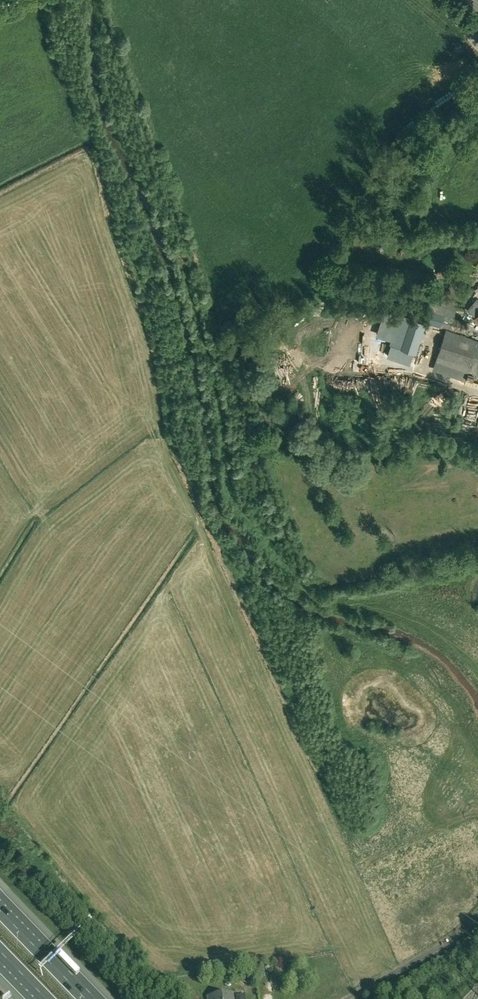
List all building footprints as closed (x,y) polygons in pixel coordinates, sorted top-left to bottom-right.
[(438,264),(437,275),(448,276),(449,265),(438,264)] [(464,336),(477,340),(477,338),(477,326),(471,324),(470,326),(453,319),(453,318),(455,310),(432,303),(430,311),(443,315),(440,326),(465,333),(464,336)] [(443,315),(430,311),(426,322),(440,326),(443,315)] [(413,352),(424,322),(411,317),(401,348),(413,352)] [(464,336),(445,329),(437,354),(435,360),(434,365),(454,372),(456,367),(463,370),(462,374),(477,380),(477,341),(477,340),(464,336)]
